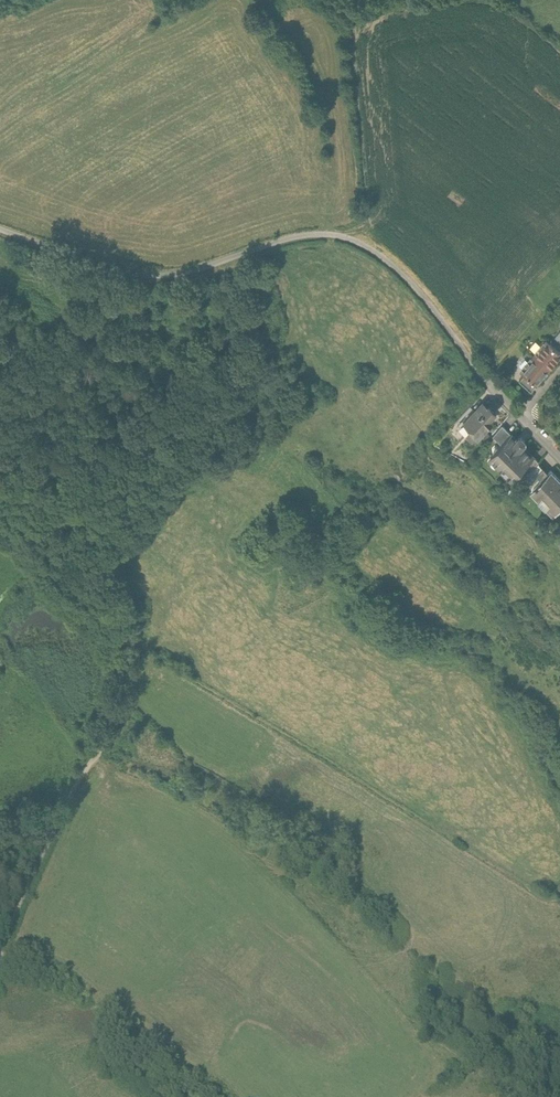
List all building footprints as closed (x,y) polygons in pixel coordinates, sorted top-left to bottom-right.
[(546,337),(532,352),(549,367),(551,364),(549,362),(552,359),(554,361),(557,358),(555,356),(559,350),(546,337)] [(549,367),(532,352),(519,367),(524,371),(533,379),(539,374),(541,376),(549,367)] [(533,379),(524,371),(519,377),(528,385),(533,379)] [(533,379),(528,385),(530,387),(541,376),(539,374),(533,379)] [(482,396),(463,413),(477,429),(491,415),(489,413),(496,407),(489,399),(487,401),(482,396)] [(501,419),(492,429),(500,437),(510,428),(501,419)] [(516,434),(510,428),(500,437),(497,440),(494,440),(492,442),(492,446),(490,447),(513,471),(515,469),(518,469),(520,467),(520,464),(524,461),(533,451),(522,440),(524,439),(524,436),(520,432),(518,432),(516,434)] [(533,451),(524,461),(528,465),(538,456),(533,451)] [(537,461),(526,470),(535,480),(546,471),(537,461)] [(532,483),(554,506),(559,500),(559,476),(551,466),(546,471),(535,480),(532,483)]
